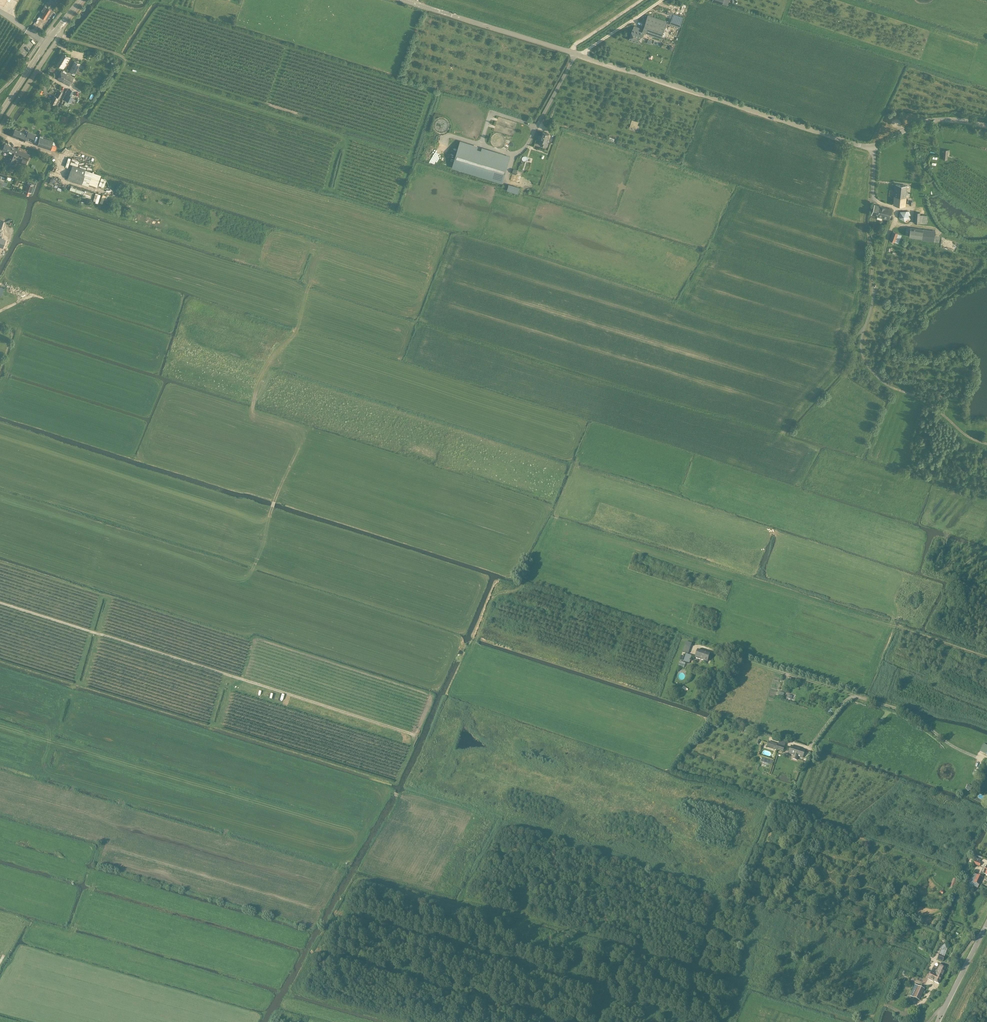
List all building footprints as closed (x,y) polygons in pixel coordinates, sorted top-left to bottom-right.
[(47,7),(41,17),(45,19),(47,20),(53,11),(51,10),(47,7)] [(673,14),(670,24),(680,27),(683,18),(673,14)] [(661,38),(667,21),(648,15),(642,32),(638,31),(639,28),(634,26),(633,29),(629,39),(640,43),(644,33),(661,38)] [(63,69),(70,57),(63,54),(57,65),(63,69)] [(80,64),(74,61),(69,72),(75,75),(80,64)] [(57,79),(62,81),(69,86),(70,84),(72,85),(73,83),(72,82),(74,77),(67,72),(62,70),(57,79)] [(70,89),(68,94),(65,100),(74,104),(75,102),(72,100),(74,97),(71,96),(73,91),(70,89)] [(59,90),(56,96),(54,95),(50,103),(55,105),(58,98),(59,98),(62,92),(59,90)] [(632,120),(630,127),(636,128),(638,122),(632,120)] [(32,141),(35,134),(28,132),(27,134),(20,131),(19,134),(20,135),(18,138),(19,139),(20,140),(21,139),(25,141),(26,139),(28,140),(28,139),(32,141)] [(543,132),(541,136),(539,136),(537,140),(540,140),(538,144),(546,147),(546,146),(547,147),(549,143),(547,142),(548,139),(547,139),(549,134),(543,132)] [(51,149),(53,142),(53,141),(40,137),(37,145),(47,148),(51,149)] [(460,141),(452,167),(502,182),(510,156),(460,141)] [(430,162),(436,146),(426,142),(420,158),(430,162)] [(27,160),(30,154),(18,149),(5,144),(2,150),(11,153),(8,160),(9,161),(8,163),(13,165),(15,164),(17,159),(15,158),(16,155),(23,158),(21,163),(25,165),(27,160)] [(70,171),(67,178),(82,183),(84,176),(70,171)] [(26,190),(25,194),(29,195),(30,192),(31,192),(33,193),(36,184),(34,183),(28,181),(25,190),(26,190)] [(518,194),(520,187),(509,183),(507,190),(518,194)] [(894,196),(906,197),(907,185),(896,184),(894,196)] [(92,192),(70,186),(69,190),(91,197),(92,192)] [(905,206),(906,197),(894,196),(894,205),(905,206)] [(889,220),(892,210),(875,204),(872,215),(878,216),(878,217),(889,220)] [(900,212),(899,218),(905,221),(909,217),(909,215),(910,214),(909,211),(900,212)] [(927,215),(920,215),(920,212),(915,212),(914,223),(926,224),(927,215)] [(910,228),(909,237),(922,238),(921,240),(934,241),(935,231),(910,228)] [(895,242),(898,233),(893,231),(890,240),(895,242)] [(956,251),(959,242),(944,237),(941,246),(956,251)] [(682,652),(688,654),(692,644),(686,642),(682,652)] [(708,662),(710,654),(698,650),(695,658),(708,662)] [(686,654),(684,661),(689,663),(692,656),(686,654)] [(776,750),(783,752),(786,742),(779,740),(778,744),(769,742),(767,748),(776,750)] [(803,752),(804,750),(791,746),(789,753),(793,755),(792,759),(797,760),(798,756),(801,757),(802,755),(803,754),(803,753),(803,752)] [(973,874),(969,884),(978,888),(979,885),(982,878),(977,875),(973,874)] [(935,975),(941,978),(946,968),(939,964),(936,970),(933,968),(931,972),(935,974),(935,975)] [(938,984),(941,978),(935,975),(935,974),(931,972),(928,979),(938,984)] [(918,987),(913,998),(919,1001),(924,990),(918,987)]
